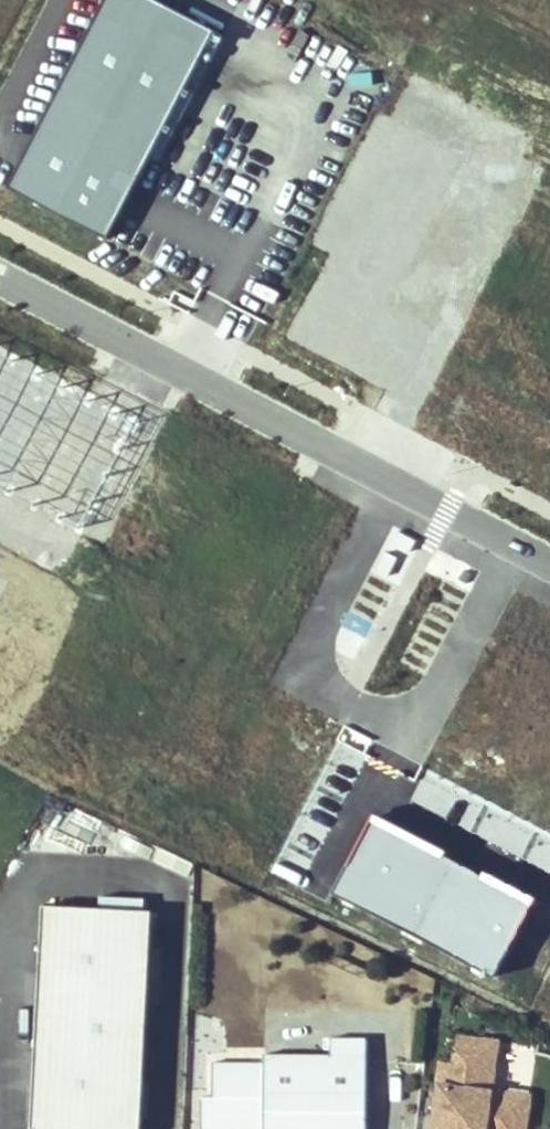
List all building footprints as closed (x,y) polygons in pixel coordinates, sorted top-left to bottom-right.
[(41,906),(31,1128),(35,1128),(37,1128),(140,1128),(150,911),(41,906)] [(529,1097),(490,1092),(496,1043),(455,1038),(452,1065),(441,1064),(432,1128),(525,1128),(529,1097)] [(366,1041),(329,1040),(329,1057),(263,1057),(263,1065),(212,1065),(212,1100),(212,1123),(245,1123),(245,1128),(366,1128),(366,1041)] [(245,1123),(212,1123),(212,1100),(201,1100),(201,1128),(245,1128),(245,1123)]
